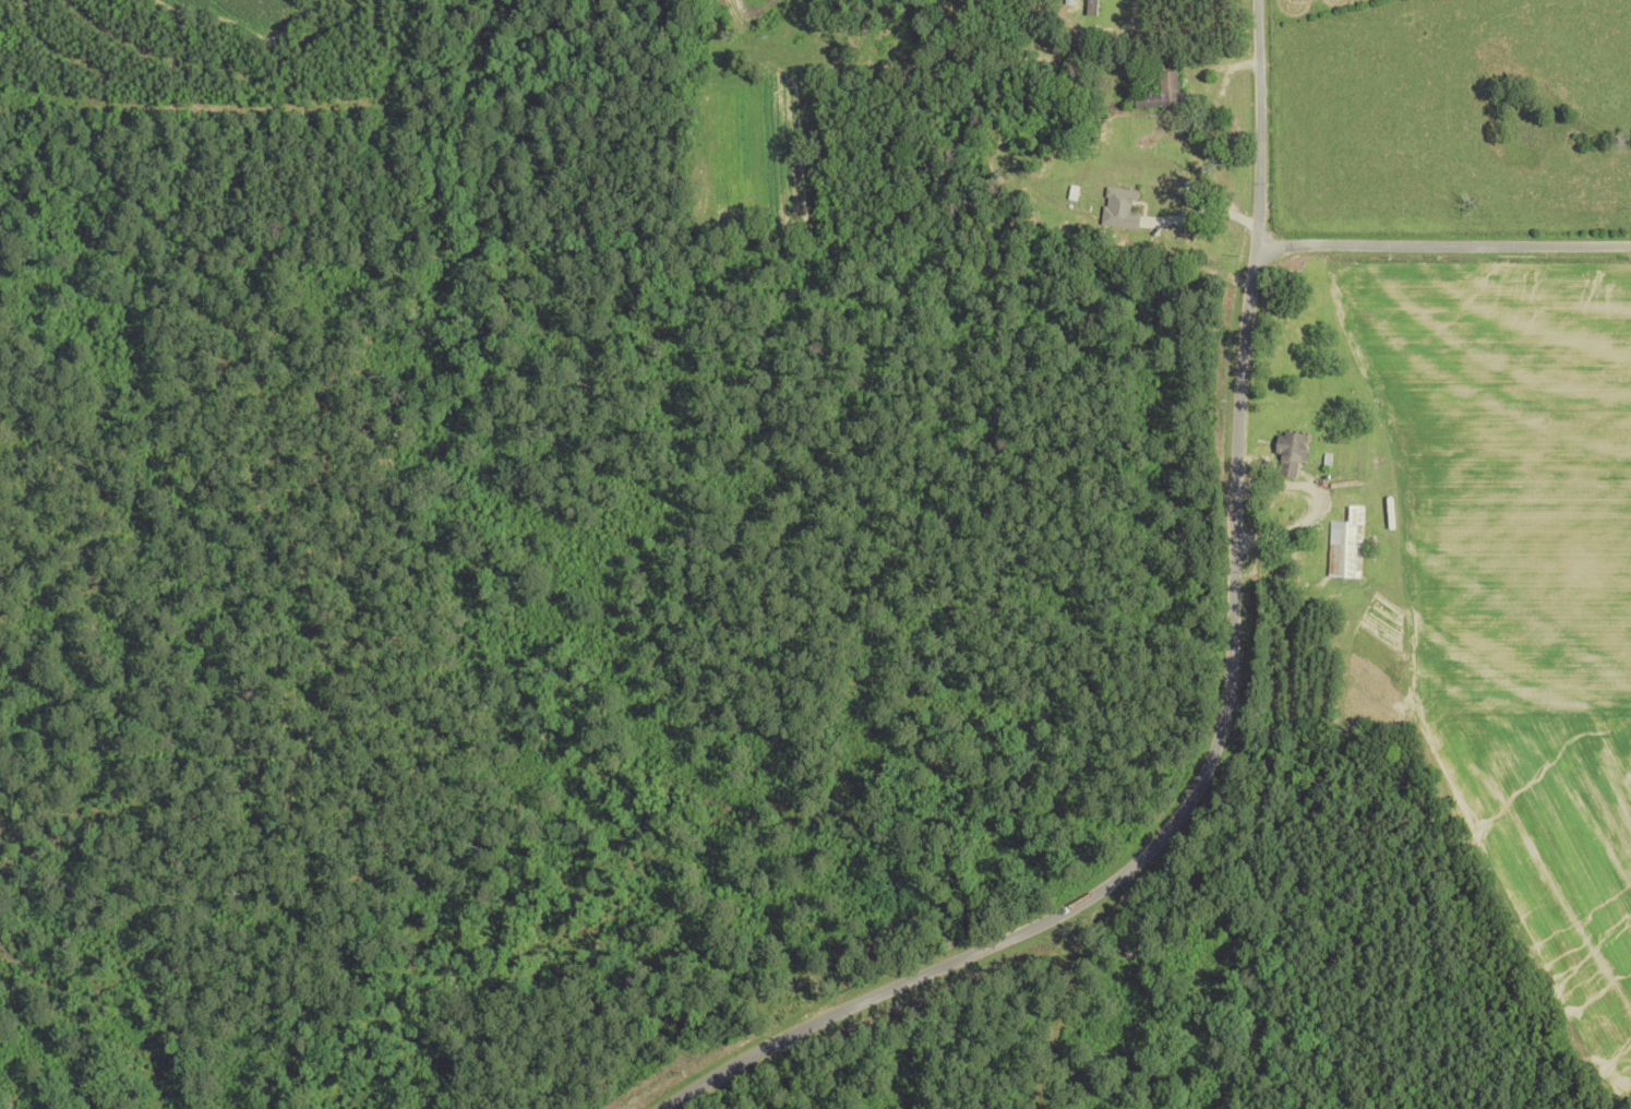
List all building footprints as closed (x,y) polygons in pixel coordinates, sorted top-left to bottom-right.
[(1139,97),(1140,111),(1183,110),(1182,72),(1163,72),(1163,97),(1139,97)] [(1311,466),(1314,436),(1282,433),(1281,456),(1283,456),(1281,478),(1300,480),(1301,465),(1311,466)] [(1331,579),(1364,580),(1365,508),(1353,507),(1353,524),(1332,523),(1331,579)]
